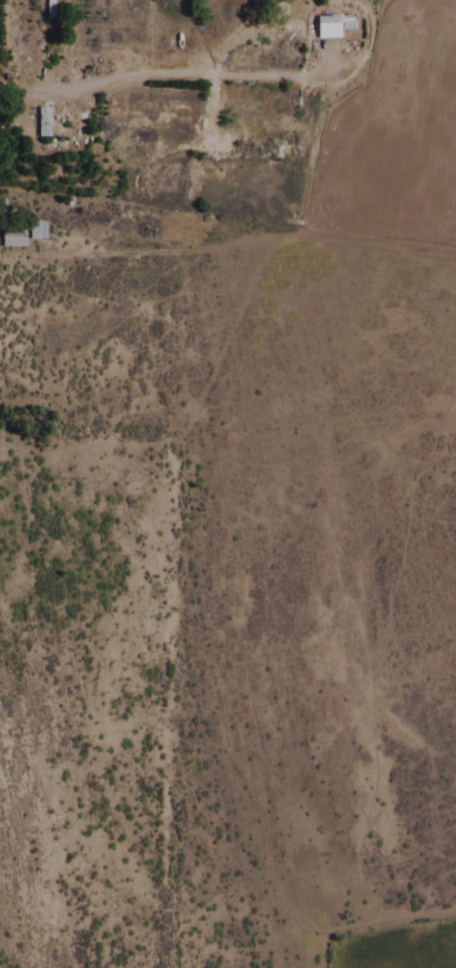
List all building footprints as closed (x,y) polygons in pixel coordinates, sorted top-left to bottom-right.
[(350,35),(350,16),(312,17),(312,35),(350,35)] [(65,128),(47,128),(47,109),(35,109),(35,143),(65,143),(65,128)] [(22,242),(38,242),(38,227),(0,227),(0,249),(22,249),(22,242)]
